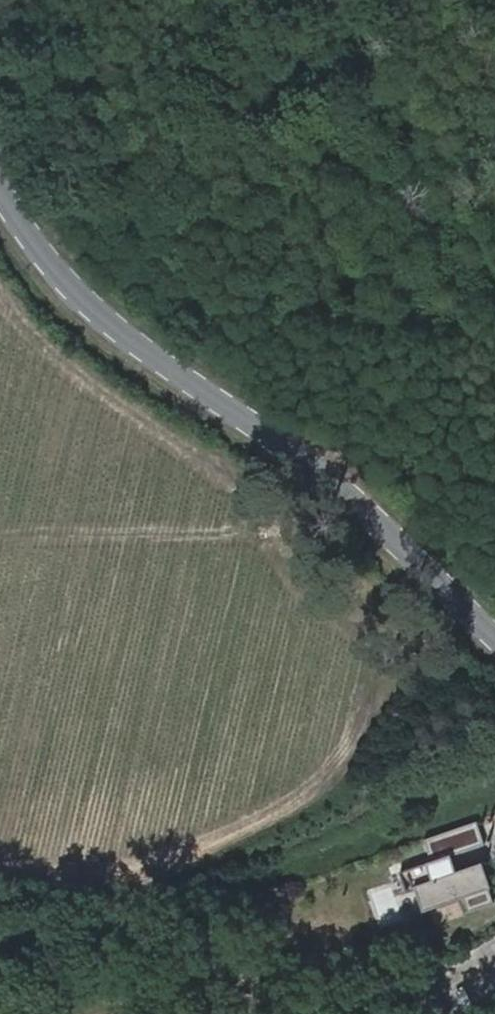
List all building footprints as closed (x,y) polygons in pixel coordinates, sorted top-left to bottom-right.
[(426,837),(433,859),(408,867),(415,887),(418,886),(426,909),(465,895),(470,910),(494,901),(494,898),(490,886),(492,886),(483,860),(459,869),(454,854),(487,843),(479,819),(426,837)] [(121,937),(123,951),(133,954),(130,934),(121,937)]
